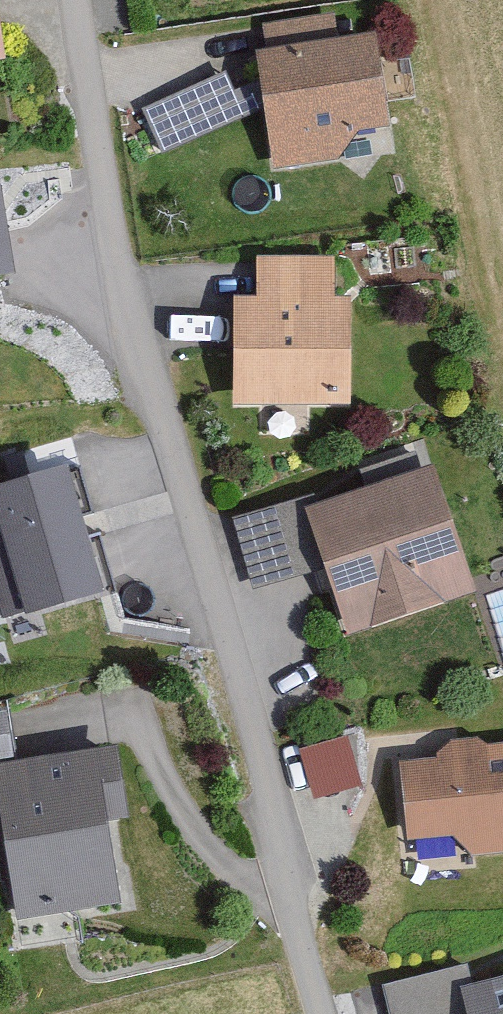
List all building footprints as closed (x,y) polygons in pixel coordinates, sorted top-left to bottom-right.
[(266,177),(338,169),(352,138),(382,135),(372,46),(333,50),(330,24),(261,32),(264,58),(252,59),(266,177)] [(157,139),(244,108),(229,67),(142,99),(157,139)] [(15,272),(2,186),(0,186),(0,274),(15,272)] [(329,306),(330,266),(252,265),(251,307),(230,307),(229,416),(346,417),(347,306),(329,306)] [(470,606),(429,477),(410,483),(404,463),(357,478),(363,497),(317,512),(313,500),(230,527),(253,598),(321,577),(343,646),(470,606)] [(103,593),(67,466),(0,485),(0,585),(10,619),(103,593)] [(354,798),(342,748),(297,759),(309,809),(354,798)] [(431,773),(397,775),(401,849),(447,847),(473,867),(502,866),(502,759),(480,760),(479,750),(445,752),(431,773)] [(0,772),(0,861),(10,924),(113,907),(100,829),(120,826),(108,755),(0,772)] [(468,997),(463,976),(381,995),(386,1013),(502,1013),(502,989),(468,997)]
